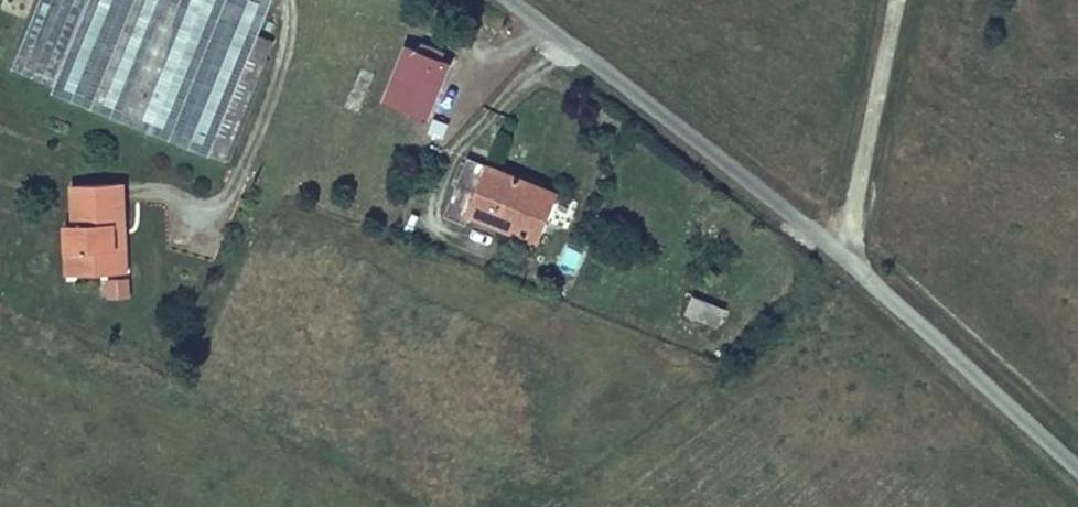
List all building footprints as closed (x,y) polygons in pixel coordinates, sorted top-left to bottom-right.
[(12,64),(55,82),(52,91),(225,160),(272,40),(257,33),(270,0),(38,0),(12,64)] [(407,46),(386,99),(427,115),(448,63),(439,59),(443,50),(422,42),(419,51),(407,46)] [(546,218),(538,215),(549,189),(470,158),(447,214),(466,222),(469,213),(537,239),(546,218)] [(65,223),(65,248),(74,248),(75,272),(116,271),(115,226),(124,227),(122,184),(73,185),(74,223),(65,223)] [(549,189),(538,215),(546,218),(556,192),(549,189)] [(124,227),(115,226),(116,271),(125,270),(124,227)] [(74,248),(65,248),(66,273),(75,272),(74,248)] [(133,295),(132,279),(108,281),(110,297),(133,295)] [(695,294),(687,314),(720,328),(728,307),(695,294)]
